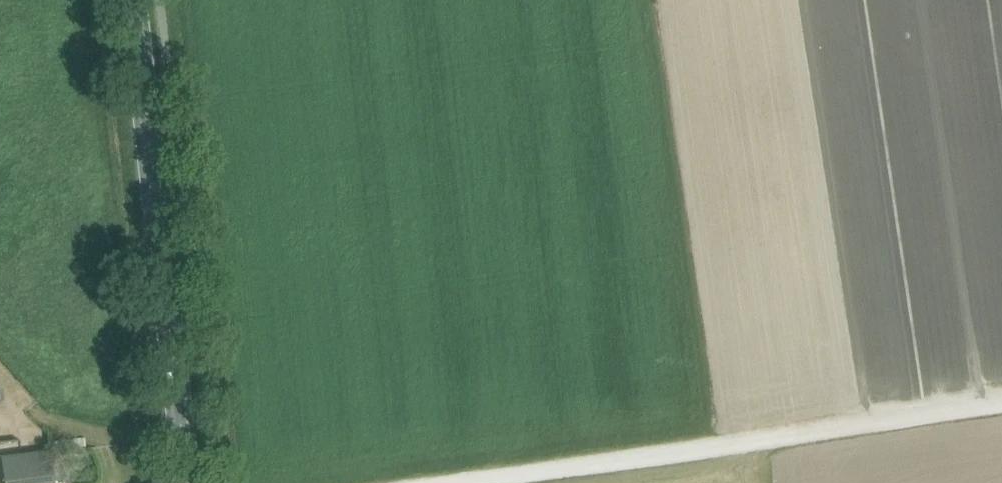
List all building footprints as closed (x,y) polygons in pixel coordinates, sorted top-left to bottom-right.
[(2,460),(5,482),(55,482),(50,453),(2,460)]
